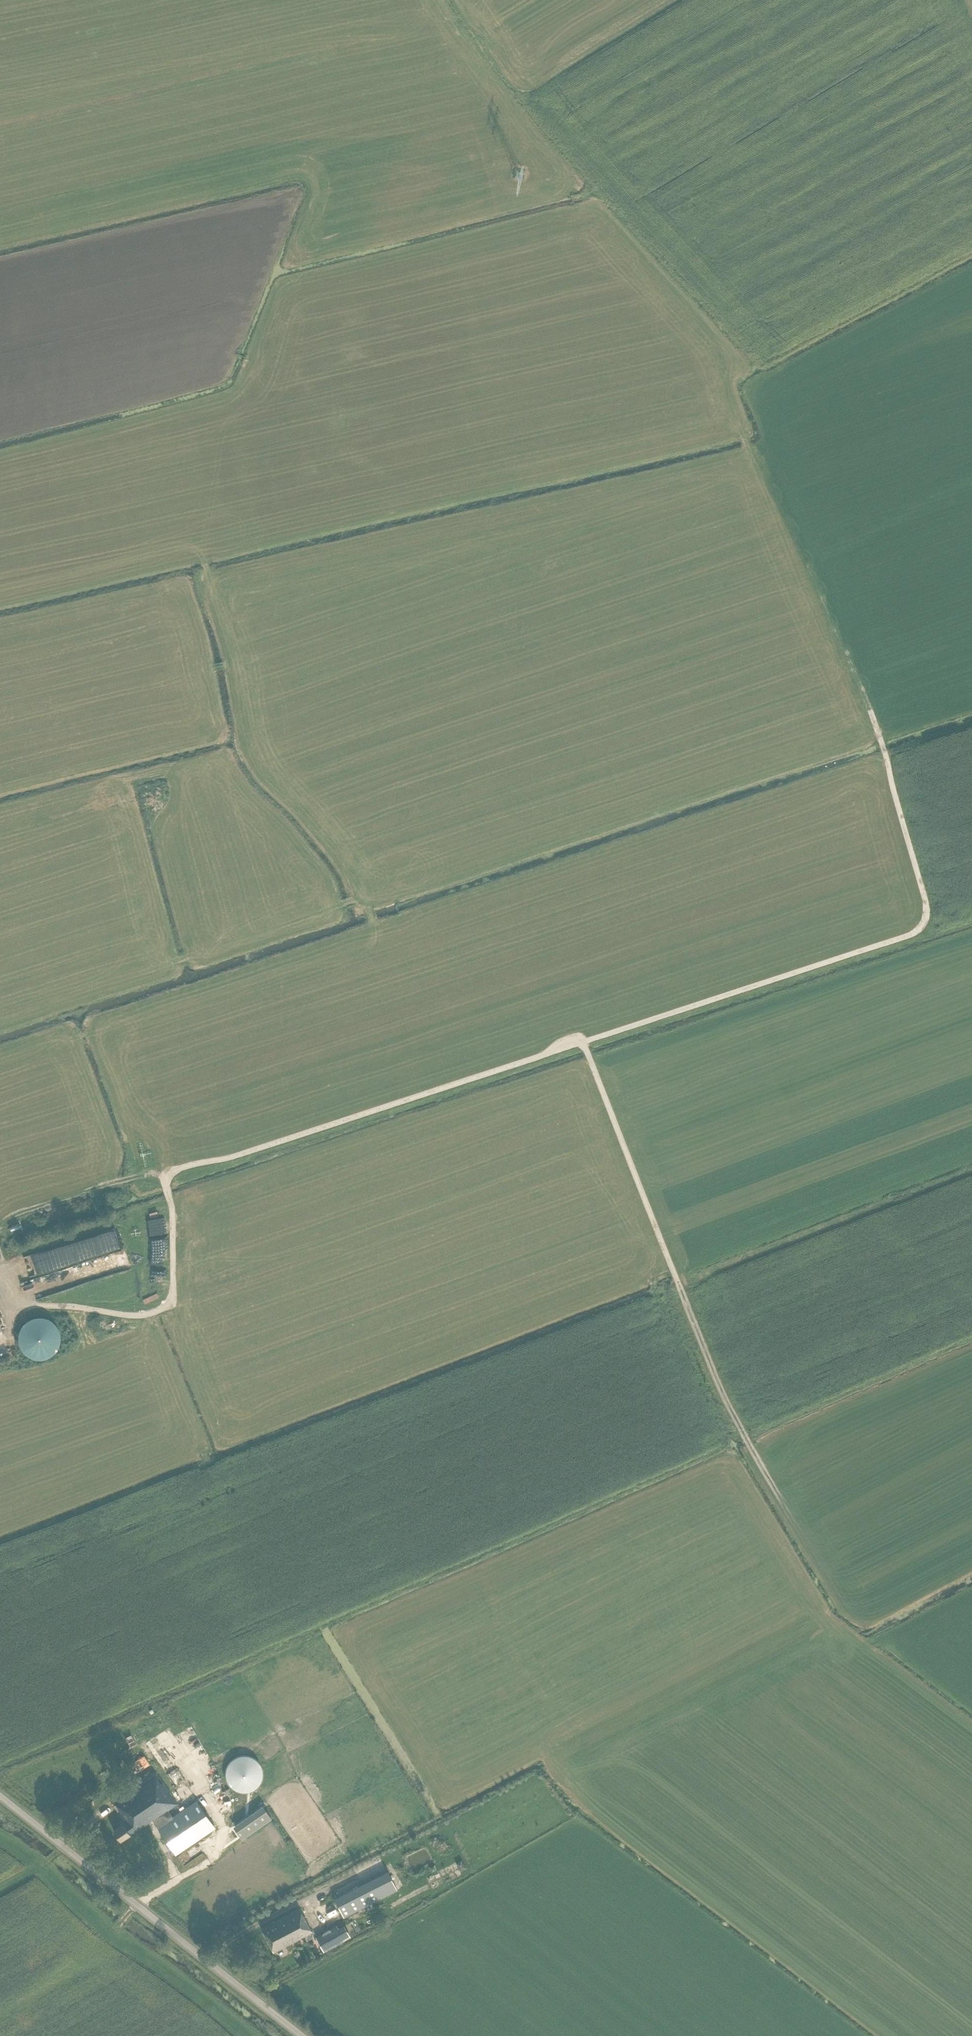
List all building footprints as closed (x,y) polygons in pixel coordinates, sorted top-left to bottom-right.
[(112,1261),(110,1257),(75,1266),(79,1282),(121,1270),(118,1260),(112,1261)] [(43,1318),(39,1317),(36,1318),(32,1319),(29,1320),(26,1322),(23,1325),(21,1328),(19,1331),(18,1335),(18,1338),(18,1342),(19,1346),(21,1349),(23,1352),(26,1355),(29,1357),(32,1358),(35,1359),(39,1360),(43,1359),(46,1358),(50,1357),(53,1355),(55,1352),(57,1349),(59,1346),(60,1342),(60,1338),(60,1335),(59,1331),(57,1328),(55,1325),(53,1322),(50,1320),(46,1319),(43,1318)] [(248,1753),(244,1753),(240,1753),(237,1754),(233,1755),(230,1758),(228,1760),(225,1763),(224,1767),(223,1770),(223,1774),(223,1778),(224,1781),(225,1785),(228,1788),(230,1791),(233,1793),(237,1794),(240,1795),(244,1796),(248,1795),(252,1794),(255,1793),(258,1791),(261,1788),(263,1785),(264,1781),(265,1778),(266,1774),(265,1770),(264,1767),(263,1763),(261,1760),(258,1758),(255,1755),(252,1754),(248,1753)] [(134,1774),(148,1766),(141,1756),(128,1765),(134,1774)] [(121,1841),(140,1828),(141,1829),(153,1820),(157,1827),(176,1855),(215,1829),(196,1801),(173,1817),(168,1810),(177,1804),(157,1773),(114,1802),(121,1811),(119,1812),(126,1822),(114,1831),(121,1841)] [(265,1809),(235,1830),(242,1839),(272,1818),(265,1809)] [(461,1860),(456,1863),(461,1871),(466,1868),(461,1860)] [(335,1900),(344,1917),(398,1891),(389,1873),(335,1900)] [(261,1929),(274,1953),(312,1933),(300,1909),(261,1929)] [(323,1950),(323,1952),(345,1940),(336,1925),(315,1937),(320,1945),(315,1948),(318,1953),(323,1950)]
